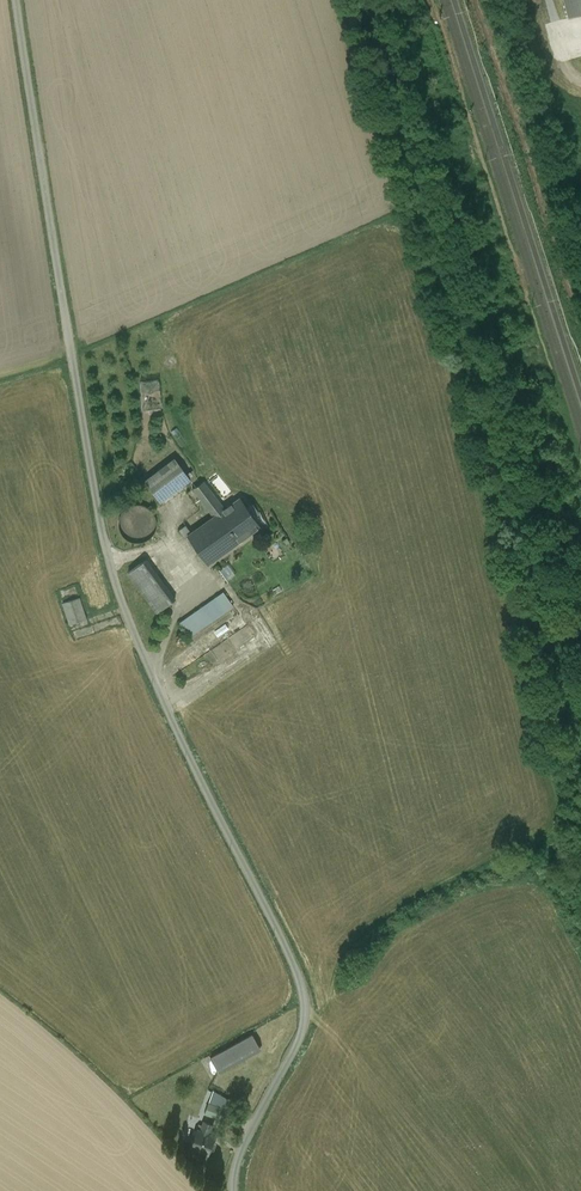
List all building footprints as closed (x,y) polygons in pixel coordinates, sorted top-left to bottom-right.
[(567,18),(580,14),(580,0),(562,0),(567,18)] [(141,408),(162,408),(161,379),(140,379),(141,408)] [(174,457),(143,480),(158,500),(188,478),(174,457)] [(231,488),(219,470),(210,476),(222,494),(231,488)] [(207,563),(259,525),(239,496),(223,507),(203,480),(192,488),(212,515),(186,534),(207,563)] [(158,527),(159,523),(158,520),(157,516),(155,513),(153,510),(151,508),(148,507),(145,506),(140,506),(137,506),(134,507),(131,509),(128,511),(126,514),(124,517),(124,520),(123,524),(124,527),(125,531),(127,534),(129,536),(132,538),(135,540),(139,541),(142,541),(148,539),(151,538),(153,536),(156,533),(157,530),(158,527)] [(126,572),(155,612),(175,597),(147,557),(126,572)] [(223,590),(179,621),(189,635),(233,604),(223,590)] [(81,598),(65,603),(70,623),(87,619),(81,598)] [(253,1033),(211,1056),(220,1071),(261,1049),(253,1033)] [(207,1112),(223,1117),(230,1096),(215,1091),(207,1112)] [(201,1119),(191,1146),(212,1154),(218,1136),(210,1133),(213,1123),(201,1119)]
